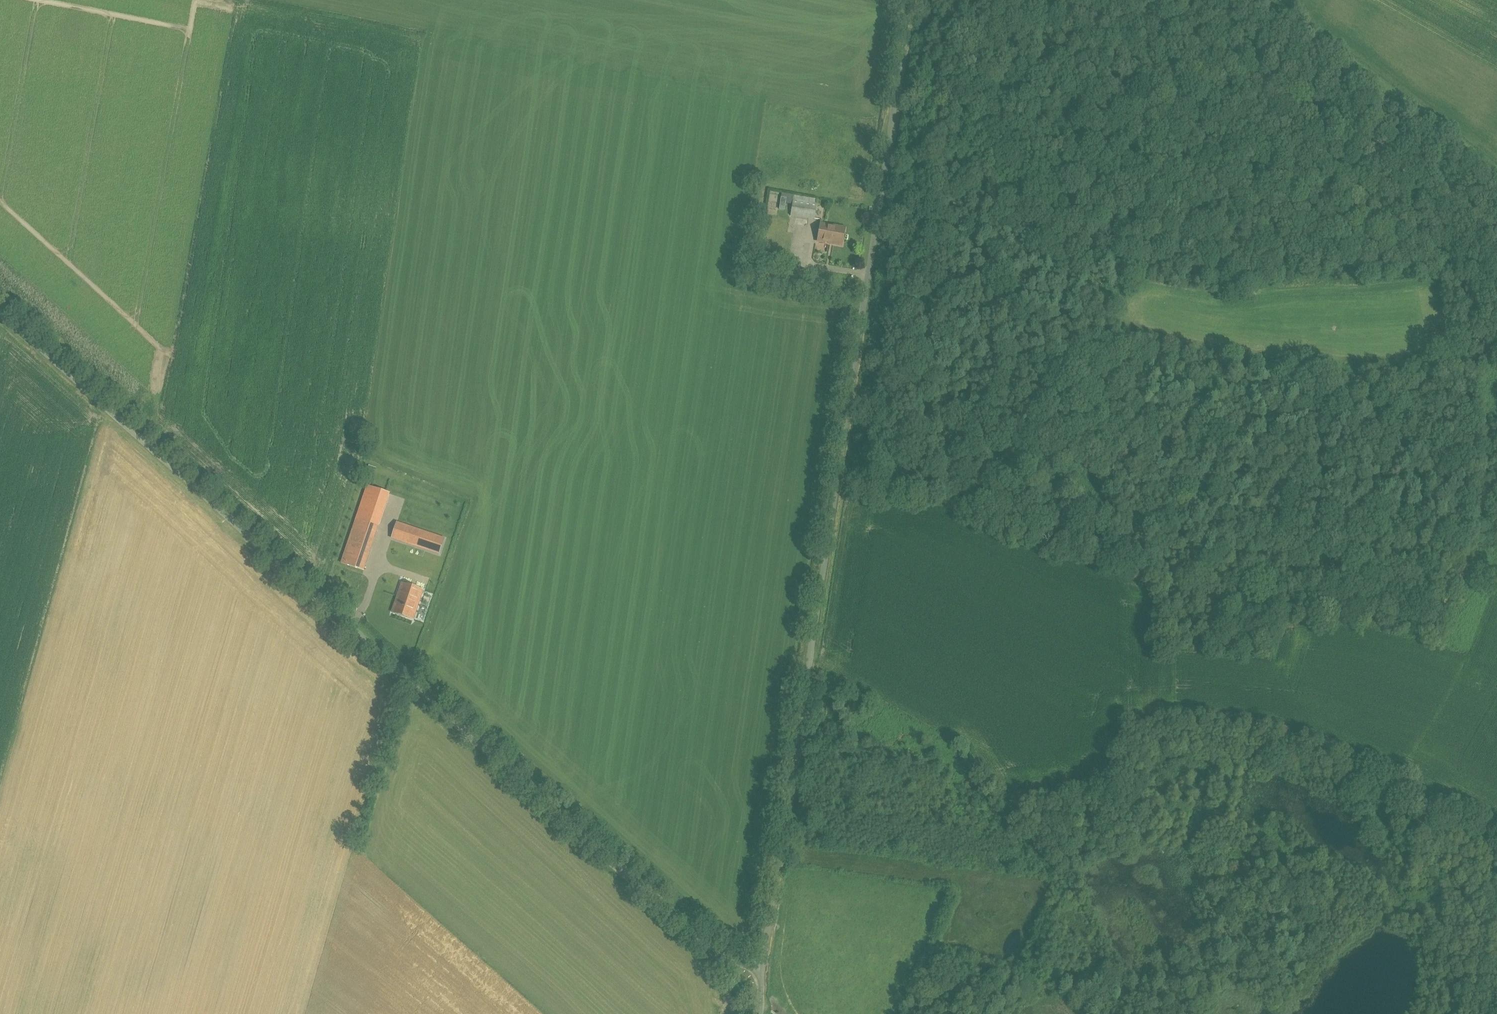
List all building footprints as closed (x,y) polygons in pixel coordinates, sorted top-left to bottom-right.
[(814,219),(817,199),(782,193),(779,209),(785,210),(786,203),(792,204),(790,215),(814,219)] [(842,245),(845,228),(821,224),(818,241),(842,245)] [(386,475),(384,467),(390,466),(388,458),(380,461),(381,466),(374,468),(377,477),(386,475)] [(364,571),(380,524),(356,516),(341,563),(364,571)] [(413,527),(407,543),(439,554),(445,538),(413,527)] [(385,581),(382,602),(394,604),(398,583),(385,581)] [(412,619),(422,590),(403,583),(392,612),(412,619)]
